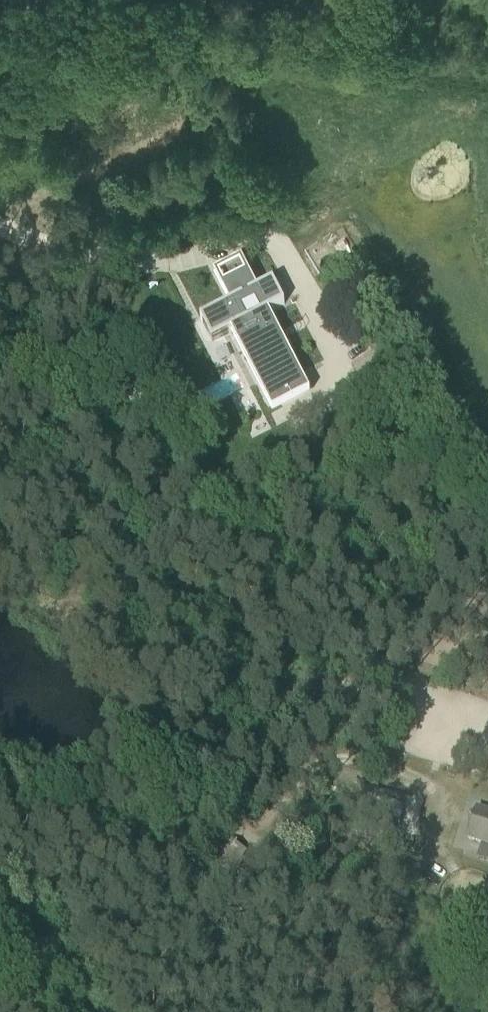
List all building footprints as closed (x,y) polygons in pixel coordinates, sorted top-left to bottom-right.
[(230,303),(202,318),(203,320),(212,338),(213,339),(233,329),(264,389),(275,410),(308,392),(298,372),(293,364),(286,350),(280,339),(269,316),(266,312),(283,303),(272,282),(255,290),(254,287),(247,274),(240,261),(215,274),(222,287),(229,301),(230,303)] [(467,838),(481,843),(487,845),(487,811),(477,808),(467,838)] [(229,879),(246,851),(225,839),(208,867),(229,879)]
